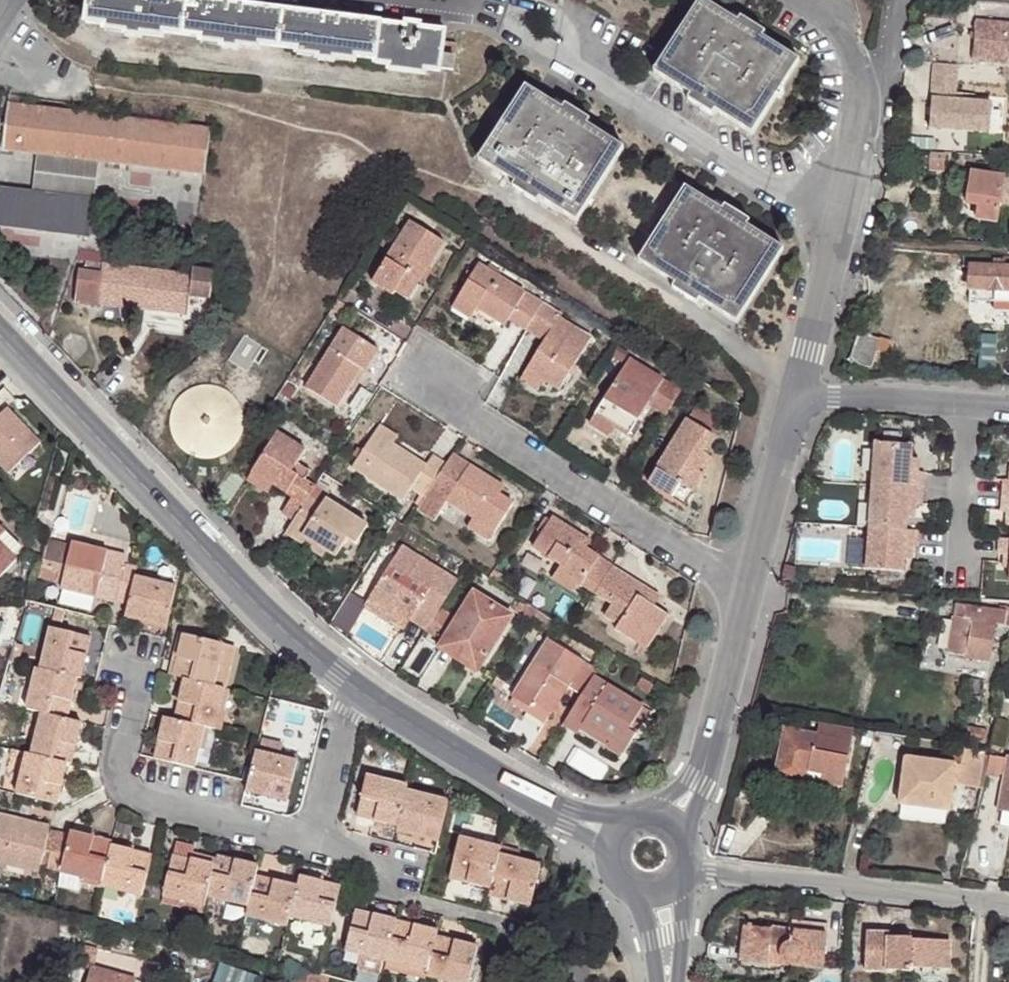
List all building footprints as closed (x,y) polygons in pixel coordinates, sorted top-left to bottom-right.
[(204,0),(88,0),(85,23),(103,25),(126,27),(125,34),(142,36),(143,30),(166,32),(200,37),(222,39),(222,46),(238,48),(239,42),(262,44),(296,49),(318,51),(317,59),(335,60),(335,54),(358,56),(380,59),(379,63),(389,65),(389,70),(425,74),(426,70),(440,71),(440,69),(442,54),(446,30),(420,28),(421,23),(406,21),(405,25),(204,0)] [(653,72),(691,96),(688,100),(712,116),(715,111),(752,135),(799,60),(762,38),(765,32),(741,18),(738,22),(703,0),(700,0),(653,72)] [(973,60),(1008,63),(1008,23),(976,20),(973,60)] [(103,25),(102,31),(125,34),(126,27),(103,25)] [(143,30),(142,36),(165,39),(166,32),(143,30)] [(200,37),(199,43),(222,46),(222,39),(200,37)] [(239,42),(238,48),(261,52),(262,44),(239,42)] [(296,49),(295,55),(317,59),(318,51),(296,49)] [(335,54),(335,60),(357,64),(358,56),(335,54)] [(456,56),(442,54),(440,69),(454,71),(456,56)] [(935,64),(932,97),(955,99),(955,93),(958,66),(935,64)] [(525,86),(478,160),(516,183),(513,188),(537,203),(540,198),(577,222),(623,148),(587,124),(590,120),(566,104),(563,109),(525,86)] [(955,99),(974,101),(974,94),(955,93),(955,99)] [(955,99),(932,97),(930,127),(990,132),(992,103),(974,101),(955,99)] [(99,161),(205,174),(211,129),(8,104),(3,149),(37,152),(99,161)] [(37,152),(33,193),(94,200),(99,161),(37,152)] [(929,158),(929,170),(944,170),(945,159),(929,158)] [(966,204),(978,206),(976,219),(997,221),(998,215),(1005,216),(1006,210),(1008,210),(1008,177),(1004,177),(971,172),(966,204)] [(685,186),(638,260),(675,284),(672,288),(696,304),(700,299),(736,323),(784,249),(746,225),(749,221),(725,205),(722,210),(685,186)] [(0,189),(0,224),(90,234),(94,200),(33,193),(0,189)] [(410,221),(372,282),(392,295),(394,291),(407,300),(444,243),(410,221)] [(947,287),(995,290),(1008,291),(1008,255),(959,253),(959,265),(948,266),(947,287)] [(79,270),(75,303),(99,306),(99,303),(100,296),(136,301),(135,308),(188,315),(191,297),(210,299),(214,270),(194,268),(193,276),(86,262),(85,271),(79,270)] [(478,264),(457,296),(476,308),(504,326),(509,319),(526,330),(542,304),(478,264)] [(1008,311),(1008,291),(995,290),(993,310),(1008,311)] [(100,296),(99,303),(135,308),(136,301),(100,296)] [(449,307),(469,320),(476,308),(457,296),(449,307)] [(348,306),(338,299),(331,310),(341,316),(348,306)] [(544,342),(526,370),(543,381),(559,390),(592,338),(559,319),(562,314),(543,303),(526,331),(544,342)] [(343,327),(305,387),(337,408),(348,391),(361,369),(366,372),(379,350),(343,327)] [(858,333),(851,356),(857,363),(871,368),(873,362),(877,349),(880,339),(858,333)] [(880,338),(880,339),(877,349),(884,351),(883,352),(885,352),(889,341),(880,338)] [(877,349),(873,362),(879,364),(883,352),(884,351),(877,349)] [(629,359),(594,415),(614,427),(628,436),(648,404),(666,414),(680,390),(629,359)] [(353,394),(366,372),(361,369),(348,391),(353,394)] [(543,381),(526,370),(519,380),(537,392),(543,381)] [(171,430),(173,437),(177,443),(182,449),(188,453),(195,457),(202,458),(210,459),(217,457),(224,455),(230,450),(236,445),(240,439),(243,432),(244,424),(244,417),(242,410),(239,403),(235,397),(229,392),(223,388),(216,385),(208,384),(201,385),(193,387),(187,390),(181,395),(176,401),(172,408),(170,415),(170,422),(171,430)] [(695,407),(686,419),(713,435),(721,422),(695,407)] [(594,415),(588,426),(608,438),(614,427),(594,415)] [(686,419),(648,484),(671,497),(679,484),(693,492),(703,474),(699,472),(708,455),(703,452),(713,435),(686,419)] [(380,424),(375,431),(394,443),(399,436),(380,424)] [(375,431),(351,469),(402,502),(410,489),(420,495),(415,503),(419,506),(446,464),(433,455),(426,465),(394,443),(375,431)] [(277,432),(252,472),(273,485),(287,493),(298,476),(292,471),(297,463),(305,450),(277,432)] [(872,484),(922,488),(924,472),(917,472),(910,472),(911,458),(911,445),(875,443),(872,484)] [(419,506),(417,510),(435,521),(447,501),(473,518),(495,532),(513,503),(499,494),(492,490),(497,482),(452,454),(446,464),(419,506)] [(699,472),(703,474),(713,458),(708,455),(699,472)] [(911,458),(910,472),(917,472),(918,459),(911,458)] [(303,479),(305,480),(310,470),(297,463),(292,471),(298,476),(303,479)] [(267,494),(273,485),(252,472),(246,481),(267,494)] [(303,479),(298,476),(287,493),(292,497),(303,479)] [(281,514),(293,521),(315,486),(305,480),(303,479),(292,497),(281,514)] [(497,482),(492,490),(499,494),(504,487),(497,482)] [(671,497),(685,505),(693,492),(679,484),(671,497)] [(872,484),(869,527),(906,530),(906,517),(908,503),(915,504),(921,504),(922,488),(872,484)] [(293,521),(285,535),(297,542),(302,536),(336,557),(349,538),(357,543),(367,526),(326,499),(329,494),(316,486),(315,486),(293,521)] [(908,503),(906,517),(914,518),(915,504),(908,503)] [(552,516),(532,547),(561,564),(557,570),(577,583),(595,594),(596,593),(612,567),(613,566),(586,549),(578,543),(583,536),(552,516)] [(488,542),(495,532),(473,518),(466,528),(488,542)] [(17,559),(14,556),(22,547),(0,527),(0,578),(17,559)] [(869,527),(866,569),(902,572),(903,559),(904,545),(912,546),(918,546),(919,531),(906,530),(869,527)] [(586,549),(591,542),(583,536),(578,543),(586,549)] [(999,539),(999,540),(998,555),(1004,555),(1008,556),(1008,539),(999,539)] [(71,547),(48,542),(40,567),(59,572),(65,573),(71,547)] [(62,583),(61,589),(128,604),(135,576),(137,568),(124,564),(126,556),(72,543),(71,547),(65,573),(62,583)] [(904,545),(903,559),(911,559),(912,546),(904,545)] [(402,546),(368,599),(389,612),(392,607),(410,620),(426,630),(440,608),(457,581),(402,546)] [(59,572),(40,567),(38,577),(57,582),(59,572)] [(612,567),(596,593),(612,603),(605,616),(619,624),(616,628),(636,641),(647,623),(658,630),(668,614),(655,606),(645,601),(651,592),(612,567)] [(572,593),(577,583),(557,570),(552,581),(572,593)] [(128,604),(125,617),(166,627),(176,586),(135,576),(128,604)] [(457,619),(442,643),(481,666),(512,616),(474,592),(457,619)] [(651,592),(645,601),(655,606),(660,597),(651,592)] [(392,607),(389,612),(368,599),(364,606),(404,630),(408,623),(410,620),(392,607)] [(517,617),(530,625),(533,620),(539,611),(539,610),(529,604),(528,606),(520,601),(515,610),(519,613),(517,617)] [(965,605),(956,604),(954,617),(963,618),(965,605)] [(954,617),(948,653),(990,660),(996,625),(1008,627),(1008,612),(1006,612),(965,605),(963,618),(954,617)] [(426,630),(425,631),(442,643),(457,619),(440,608),(426,630)] [(546,629),(551,620),(539,611),(533,620),(546,629)] [(647,647),(658,630),(647,623),(636,641),(647,647)] [(530,626),(523,636),(532,642),(538,631),(530,626)] [(51,628),(41,670),(77,677),(81,679),(91,637),(51,628)] [(178,633),(167,674),(174,676),(184,634),(178,633)] [(184,634),(174,676),(214,686),(224,644),(184,634)] [(549,639),(512,698),(529,708),(533,701),(552,713),(568,686),(582,695),(593,676),(597,669),(549,639)] [(442,643),(438,649),(477,673),(481,666),(442,643)] [(224,644),(214,686),(226,689),(236,647),(224,644)] [(36,668),(26,709),(41,713),(66,719),(77,677),(41,670),(36,668)] [(582,695),(564,725),(578,734),(580,731),(583,725),(610,741),(607,744),(624,754),(636,734),(629,730),(643,707),(593,676),(582,695)] [(183,678),(173,719),(216,729),(225,689),(183,678)] [(636,686),(647,694),(654,686),(642,678),(636,686)] [(533,701),(529,708),(512,698),(509,703),(544,725),(552,713),(533,701)] [(629,730),(636,734),(649,711),(643,707),(629,730)] [(41,713),(31,754),(68,763),(71,764),(81,723),(66,719),(41,713)] [(164,717),(154,759),(194,768),(204,727),(173,719),(164,717)] [(854,729),(819,724),(816,735),(784,729),(776,772),(794,776),(795,769),(808,771),(823,774),(821,783),(843,787),(854,729)] [(583,725),(580,731),(606,746),(607,744),(610,741),(583,725)] [(966,740),(985,744),(987,730),(968,726),(966,740)] [(204,727),(196,762),(208,765),(217,730),(204,727)] [(954,772),(969,774),(967,785),(979,788),(985,752),(964,748),(963,751),(951,749),(949,763),(905,758),(899,804),(949,811),(952,784),(954,772)] [(248,781),(246,791),(287,801),(297,761),(256,752),(248,781)] [(25,753),(15,794),(58,805),(68,763),(31,754),(25,753)] [(1007,756),(1007,759),(989,756),(985,775),(998,776),(999,772),(1004,773),(998,809),(1008,811),(1008,756),(1007,756)] [(795,769),(794,776),(806,778),(808,771),(795,769)] [(368,770),(366,776),(407,785),(408,781),(387,777),(387,775),(368,770)] [(954,772),(952,784),(967,785),(969,774),(954,772)] [(366,776),(357,816),(398,827),(406,790),(407,785),(366,776)] [(398,827),(397,832),(437,842),(448,801),(406,790),(398,827)] [(38,872),(40,866),(61,872),(69,835),(49,831),(50,827),(0,815),(0,863),(38,872)] [(61,872),(81,877),(101,883),(111,845),(112,842),(70,832),(69,835),(61,872)] [(459,837),(449,878),(490,888),(500,848),(459,837)] [(176,842),(173,856),(191,859),(194,846),(176,842)] [(101,883),(100,887),(142,897),(152,855),(111,845),(101,883)] [(490,888),(488,895),(530,906),(540,865),(517,860),(518,852),(501,848),(490,888)] [(166,887),(163,896),(205,906),(207,896),(214,865),(191,859),(173,856),(166,887)] [(214,865),(207,896),(248,906),(255,876),(258,866),(217,856),(214,865)] [(61,872),(57,887),(77,892),(81,877),(61,872)] [(297,886),(289,918),(330,927),(340,885),(300,875),(297,886)] [(289,918),(297,886),(255,876),(248,906),(246,916),(287,926),(289,918)] [(152,885),(150,892),(163,896),(166,887),(152,885)] [(355,911),(345,951),(360,955),(383,960),(387,961),(396,921),(355,911)] [(745,925),(740,961),(767,964),(767,963),(768,953),(779,953),(785,964),(823,967),(828,924),(792,920),(791,930),(745,925)] [(396,921),(387,961),(427,971),(436,936),(438,931),(396,921)] [(886,934),(866,932),(864,969),(885,970),(910,971),(911,968),(948,969),(948,940),(912,939),(912,938),(887,936),(886,934)] [(426,976),(449,981),(469,981),(477,946),(436,936),(427,971),(426,976)] [(768,953),(767,963),(785,964),(779,953),(768,953)] [(360,955),(357,970),(379,975),(383,960),(360,955)] [(87,981),(133,981),(134,980),(134,977),(91,965),(87,981)] [(297,981),(325,981),(327,975),(319,973),(300,968),(297,981)]
